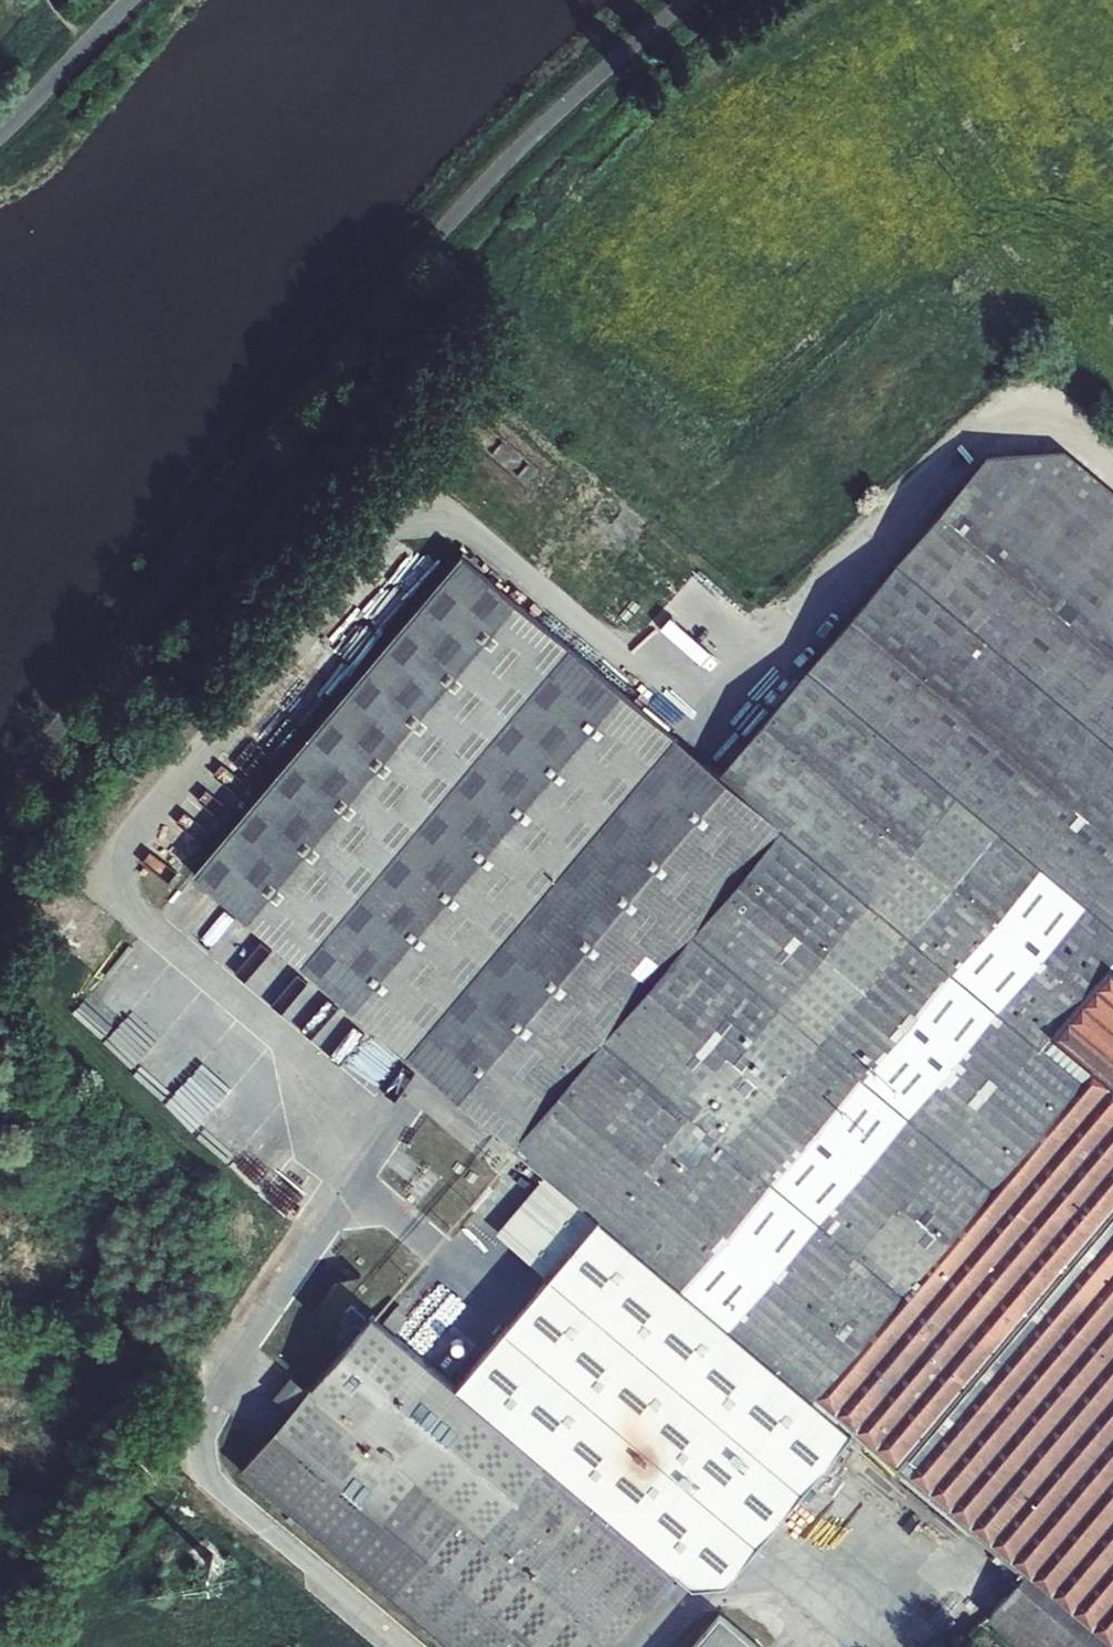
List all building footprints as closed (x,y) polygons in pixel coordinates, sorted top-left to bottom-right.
[(193,873),(598,1217),(456,1386),(372,1315),(240,1470),(450,1646),(611,1646),(676,1571),(692,1585),(726,1582),(852,1431),(896,1468),(1022,1576),(986,1618),(1020,1646),(1112,1646),(1112,495),(1063,453),(987,457),(720,775),(461,556),(193,873)] [(610,561),(640,527),(619,509),(608,499),(598,511),(609,521),(589,543),(610,561)] [(691,1646),(757,1646),(719,1615),(691,1646)]
